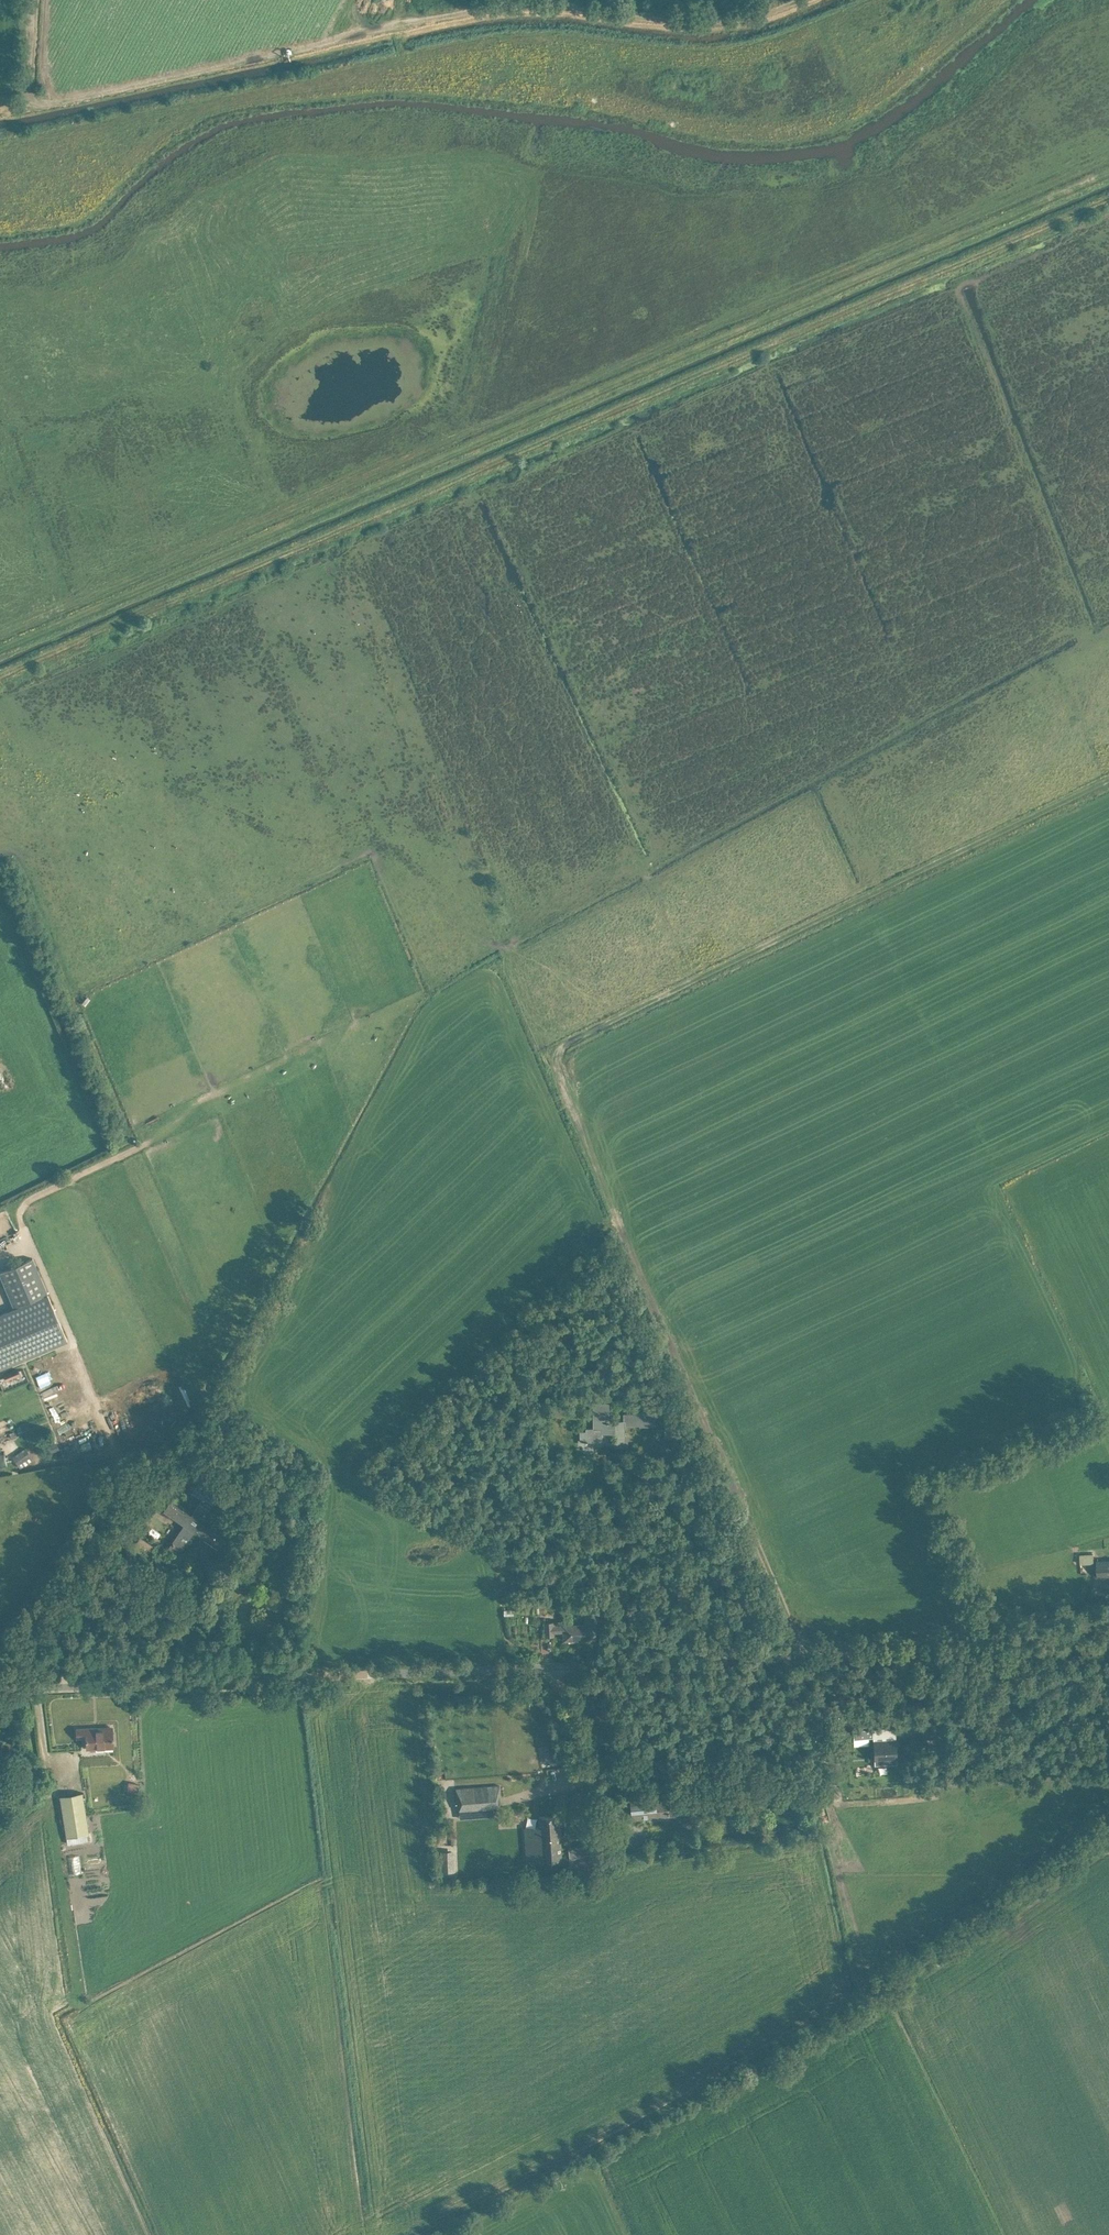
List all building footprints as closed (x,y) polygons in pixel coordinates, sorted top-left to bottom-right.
[(0,1217),(0,1240),(20,1236),(15,1213),(0,1217)] [(29,1259),(0,1271),(15,1308),(0,1314),(0,1368),(64,1341),(67,1340),(48,1294),(48,1293),(33,1257),(29,1259)] [(18,1368),(3,1374),(5,1379),(20,1373),(18,1368)] [(12,1386),(30,1378),(27,1371),(9,1379),(12,1386)] [(586,1431),(580,1431),(580,1441),(585,1441),(585,1442),(586,1442),(587,1442),(588,1441),(602,1440),(602,1432),(615,1432),(615,1446),(625,1445),(624,1434),(624,1424),(640,1424),(640,1425),(655,1425),(655,1410),(640,1410),(640,1413),(624,1413),(624,1421),(609,1421),(608,1402),(593,1403),(594,1428),(586,1428),(586,1431)] [(664,1409),(664,1422),(678,1424),(677,1409),(664,1409)] [(60,1449),(57,1442),(46,1446),(49,1453),(60,1449)] [(67,1445),(60,1448),(62,1455),(70,1452),(67,1445)] [(25,1448),(13,1456),(20,1467),(32,1458),(25,1448)] [(218,1548),(224,1539),(226,1537),(202,1521),(224,1485),(202,1471),(189,1491),(200,1498),(189,1513),(169,1500),(166,1504),(164,1507),(188,1522),(179,1537),(176,1536),(169,1547),(179,1554),(197,1528),(204,1533),(199,1539),(200,1540),(202,1537),(218,1548)] [(1093,1562),(1093,1553),(1080,1554),(1080,1563),(1093,1562)] [(1098,1561),(1099,1575),(1108,1574),(1108,1561),(1098,1561)] [(526,1580),(531,1582),(532,1580),(537,1583),(540,1577),(530,1573),(526,1580)] [(545,1622),(545,1624),(545,1635),(554,1635),(553,1631),(563,1631),(564,1640),(596,1638),(595,1623),(594,1609),(585,1610),(586,1624),(553,1625),(553,1621),(545,1622)] [(114,1747),(113,1739),(113,1728),(95,1729),(95,1726),(76,1727),(77,1737),(81,1737),(88,1737),(88,1748),(114,1747)] [(853,1737),(873,1736),(875,1764),(897,1763),(895,1726),(853,1728),(853,1737)] [(553,1761),(550,1749),(543,1751),(546,1763),(553,1761)] [(630,1775),(622,1776),(621,1775),(609,1776),(610,1788),(622,1786),(622,1787),(631,1786),(630,1775)] [(132,1783),(130,1790),(138,1792),(139,1785),(132,1783)] [(821,1783),(813,1785),(816,1797),(819,1796),(824,1795),(823,1789),(821,1783)] [(502,1788),(459,1791),(459,1803),(467,1802),(467,1809),(498,1807),(497,1800),(503,1800),(502,1788)] [(631,1794),(631,1798),(633,1818),(644,1817),(668,1814),(667,1810),(666,1799),(654,1800),(653,1791),(631,1794)] [(68,1843),(90,1840),(82,1792),(60,1795),(68,1843)] [(524,1827),(525,1838),(526,1859),(561,1858),(559,1815),(539,1816),(540,1826),(524,1827)] [(475,1830),(476,1841),(477,1863),(500,1862),(498,1829),(475,1830)] [(94,1873),(89,1841),(68,1845),(73,1876),(94,1873)] [(74,1911),(85,1910),(81,1884),(71,1886),(74,1911)] [(100,1892),(108,1897),(114,1889),(106,1884),(100,1892)]
